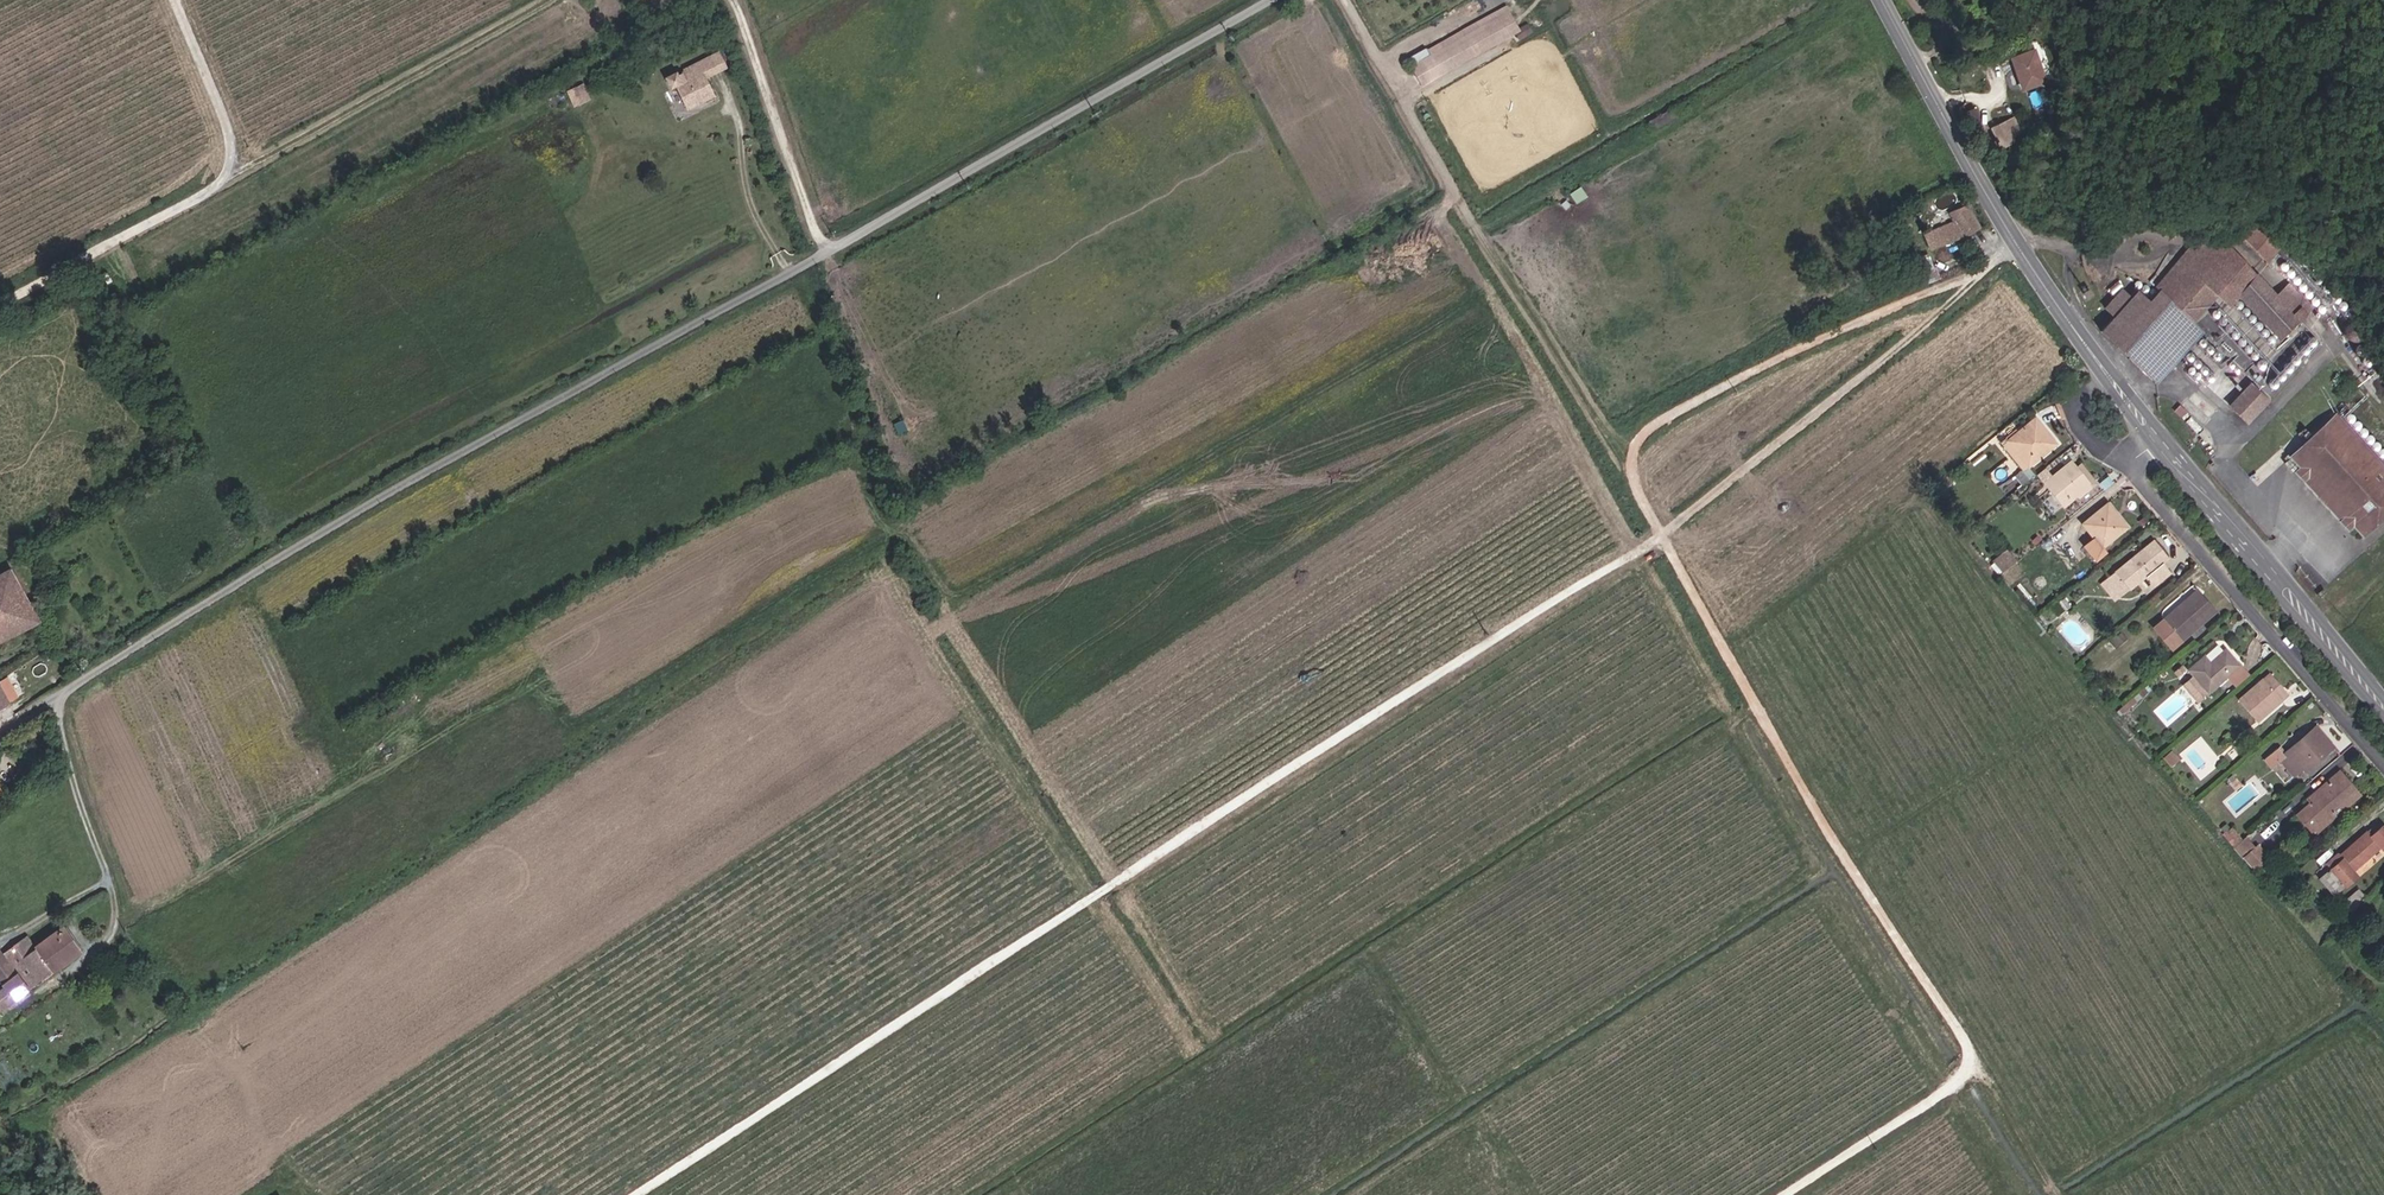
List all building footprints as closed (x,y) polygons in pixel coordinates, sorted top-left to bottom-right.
[(1422,86),(1521,32),(1516,23),(1507,5),(1407,59),(1422,86)] [(1997,55),(2011,83),(2031,74),(2018,47),(1997,55)] [(718,71),(711,57),(686,69),(691,79),(703,73),(705,77),(718,71)] [(714,96),(705,77),(703,73),(691,79),(686,69),(667,79),(672,89),(678,86),(689,108),(714,96)] [(567,87),(572,104),(591,99),(586,82),(567,87)] [(1974,107),(1965,110),(1970,124),(1979,121),(1974,107)] [(1990,127),(2002,149),(2013,141),(2011,136),(2017,132),(2010,115),(1990,127)] [(1973,231),(1979,228),(1969,206),(1949,216),(1953,225),(1944,230),(1947,237),(1929,245),(1932,250),(1961,237),(1973,231)] [(2242,241),(2270,265),(2289,242),(2261,218),(2242,241)] [(2102,332),(2158,384),(2204,334),(2196,325),(2220,299),(2230,308),(2236,302),(2241,297),(2260,276),(2228,247),(2222,243),(2217,243),(2213,244),(2203,249),(2149,303),(2137,293),(2130,301),(2122,293),(2105,310),(2114,319),(2102,332)] [(114,282),(108,273),(102,276),(108,285),(114,282)] [(2284,297),(2260,276),(2241,297),(2288,338),(2306,317),(2284,297)] [(2306,317),(2318,305),(2296,283),(2284,297),(2306,317)] [(2086,302),(2093,298),(2090,292),(2083,296),(2086,302)] [(2238,301),(2236,302),(2235,304),(2235,306),(2236,307),(2237,309),(2239,309),(2241,309),(2242,308),(2243,307),(2244,305),(2243,303),(2242,302),(2240,301),(2238,301)] [(2352,303),(2349,303),(2347,305),(2346,308),(2347,311),(2349,313),(2352,314),(2355,313),(2357,311),(2358,308),(2357,306),(2355,303),(2352,303)] [(2249,307),(2247,307),(2245,307),(2244,308),(2243,309),(2242,311),(2243,313),(2244,314),(2246,315),(2248,315),(2249,314),(2250,312),(2251,311),(2250,309),(2249,307)] [(2368,312),(2364,311),(2360,312),(2356,315),(2354,319),(2354,324),(2356,328),(2359,331),(2363,332),(2368,332),(2372,330),(2374,326),(2375,322),(2375,318),(2372,314),(2368,312)] [(2256,314),(2254,313),(2252,313),(2250,314),(2249,316),(2249,317),(2250,319),(2251,321),(2253,321),(2255,321),(2256,320),(2257,319),(2257,317),(2257,315),(2256,314)] [(2231,315),(2229,314),(2227,315),(2226,315),(2224,317),(2224,319),(2225,321),(2226,322),(2228,323),(2230,323),(2231,322),(2232,320),(2233,318),(2232,316),(2231,315)] [(2263,320),(2261,319),(2259,319),(2257,320),(2256,322),(2256,324),(2257,325),(2258,327),(2260,327),(2262,327),(2263,326),(2264,325),(2264,323),(2264,321),(2263,320)] [(2238,320),(2236,320),(2234,320),(2232,321),(2231,323),(2231,324),(2232,326),(2233,327),(2235,328),(2237,328),(2238,327),(2239,325),(2240,323),(2239,322),(2238,320)] [(2243,334),(2245,333),(2246,331),(2246,329),(2245,327),(2244,326),(2242,326),(2240,326),(2239,327),(2238,329),(2238,331),(2238,332),(2240,334),(2241,334),(2243,334)] [(2270,328),(2268,327),(2266,327),(2264,328),(2263,330),(2263,332),(2264,333),(2265,335),(2267,335),(2269,335),(2270,334),(2271,333),(2272,331),(2271,329),(2270,328)] [(2245,333),(2244,335),(2244,337),(2245,338),(2246,339),(2248,340),(2250,339),(2252,338),(2252,337),(2253,335),(2252,333),(2250,332),(2249,331),(2247,332),(2245,333)] [(2276,334),(2275,333),(2273,334),(2271,335),(2270,336),(2270,338),(2271,340),(2272,341),(2274,342),(2276,342),(2277,341),(2278,339),(2278,337),(2278,335),(2276,334)] [(2325,342),(2325,339),(2323,337),(2321,335),(2318,336),(2315,337),(2314,340),(2314,343),(2316,345),(2319,347),(2322,346),(2324,345),(2325,342)] [(2259,340),(2257,339),(2255,339),(2254,340),(2253,342),(2253,344),(2253,346),(2255,347),(2256,348),(2258,347),(2260,346),(2261,345),(2261,343),(2260,341),(2259,340)] [(2310,345),(2307,346),(2305,348),(2304,351),(2305,354),(2307,356),(2310,357),(2313,356),(2315,354),(2316,351),(2315,348),(2313,346),(2310,345)] [(2266,347),(2264,346),(2262,346),(2261,347),(2260,349),(2259,350),(2260,352),(2261,354),(2263,354),(2265,354),(2266,353),(2268,352),(2268,350),(2267,348),(2266,347)] [(2299,355),(2296,356),(2294,358),(2293,361),(2294,363),(2296,366),(2299,366),(2302,366),(2304,364),(2305,361),(2304,358),(2302,356),(2299,355)] [(2290,364),(2287,364),(2285,367),(2284,369),(2285,372),(2287,374),(2290,375),(2293,375),(2295,373),(2296,370),(2295,367),(2293,365),(2290,364)] [(2278,383),(2279,383),(2281,384),(2284,383),(2286,382),(2288,379),(2287,376),(2285,374),(2283,373),(2280,373),(2277,375),(2276,377),(2277,380),(2278,383)] [(2252,379),(2226,404),(2245,424),(2271,399),(2252,379)] [(2280,385),(2279,383),(2278,383),(2276,381),(2273,381),(2271,383),(2269,385),(2269,388),(2271,391),(2273,392),(2276,392),(2279,391),(2280,388),(2280,385)] [(2197,404),(2203,399),(2197,393),(2191,398),(2197,404)] [(2203,399),(2197,404),(2204,412),(2210,406),(2203,399)] [(2210,406),(2204,412),(2211,418),(2216,412),(2210,406)] [(2366,541),(2383,525),(2383,469),(2340,419),(2297,459),(2366,541)] [(2006,443),(2027,469),(2055,446),(2034,420),(2006,443)] [(2027,469),(2006,443),(1999,448),(2020,474),(2027,469)] [(2074,464),(2047,487),(2064,509),(2092,487),(2078,468),(2074,464)] [(2078,468),(2092,487),(2095,491),(2100,486),(2084,464),(2078,468)] [(1937,486),(1941,493),(1950,486),(1946,480),(1937,486)] [(2107,507),(2083,525),(2102,550),(2125,530),(2107,507)] [(2099,588),(2106,596),(2112,592),(2119,600),(2127,594),(2145,580),(2154,591),(2170,578),(2161,567),(2168,561),(2154,544),(2114,575),(2099,588)] [(2008,547),(1993,559),(2003,571),(2018,559),(2008,547)] [(42,620),(36,610),(0,548),(0,642),(42,620)] [(2113,605),(2119,600),(2112,592),(2106,596),(2113,605)] [(2175,649),(2180,645),(2216,616),(2200,597),(2184,611),(2181,607),(2161,623),(2157,626),(2164,636),(2155,643),(2166,656),(2175,649)] [(2164,636),(2157,626),(2148,634),(2155,643),(2164,636)] [(2202,661),(2188,672),(2207,697),(2238,671),(2224,655),(2207,668),(2202,661)] [(2272,679),(2238,706),(2255,727),(2267,718),(2264,714),(2286,697),(2272,679)] [(2289,701),(2286,697),(2264,714),(2267,718),(2289,701)] [(2260,765),(2272,781),(2282,774),(2293,787),(2333,754),(2315,732),(2288,756),(2281,747),(2260,765)] [(2313,810),(2300,821),(2315,840),(2362,800),(2344,778),(2310,806),(2313,810)] [(2286,843),(2287,823),(2266,823),(2266,842),(2286,843)] [(2225,836),(2255,868),(2271,854),(2260,842),(2256,846),(2245,834),(2240,838),(2232,830),(2225,836)] [(2358,848),(2341,862),(2343,864),(2331,875),(2344,892),(2358,882),(2355,878),(2371,866),(2374,870),(2383,863),(2383,856),(2375,844),(2362,854),(2358,848)] [(37,948),(53,971),(80,951),(62,928),(37,948)] [(43,980),(53,971),(37,948),(31,953),(24,945),(18,951),(43,980)] [(18,951),(15,946),(6,954),(4,953),(0,952),(0,974),(8,984),(8,985),(10,987),(2,993),(13,1006),(43,980),(18,951)]
